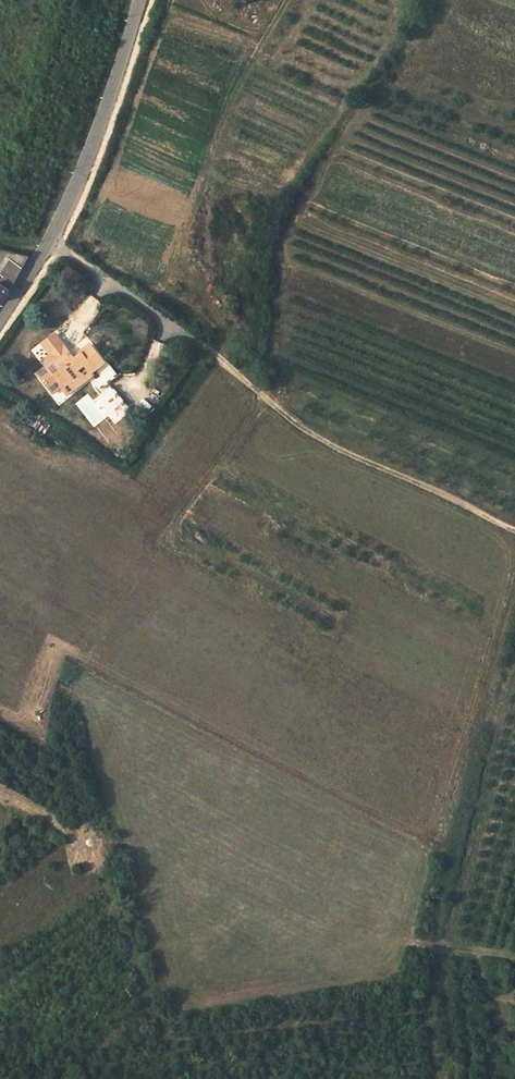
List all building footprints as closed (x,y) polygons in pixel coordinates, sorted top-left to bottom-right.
[(15,252),(10,259),(22,268),(28,256),(15,252)] [(14,284),(22,268),(10,259),(1,272),(4,275),(0,282),(0,303),(14,284)] [(104,362),(90,344),(80,352),(81,354),(74,359),(62,345),(54,334),(41,344),(50,355),(42,361),(48,369),(54,364),(60,371),(53,376),(61,386),(68,381),(70,384),(81,375),(78,370),(80,368),(84,365),(90,373),(104,362)] [(90,373),(84,365),(80,368),(78,370),(81,375),(70,384),(74,389),(92,375),(90,373)]
